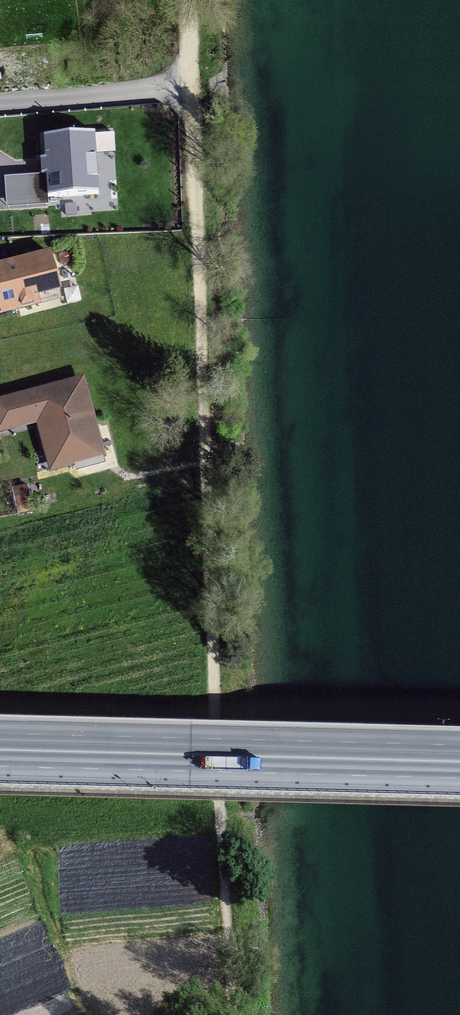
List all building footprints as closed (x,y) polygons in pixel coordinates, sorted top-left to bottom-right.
[(94,133),(44,136),(45,159),(41,159),(42,175),(47,175),(48,197),(98,194),(94,133)] [(45,176),(32,177),(33,192),(46,191),(45,176)] [(60,291),(50,253),(14,263),(15,267),(9,268),(8,264),(0,266),(0,312),(2,312),(2,313),(38,303),(37,297),(60,291)] [(24,410),(25,416),(38,413),(52,468),(77,461),(76,454),(99,448),(81,382),(34,394),(33,392),(0,400),(0,417),(24,410)]
